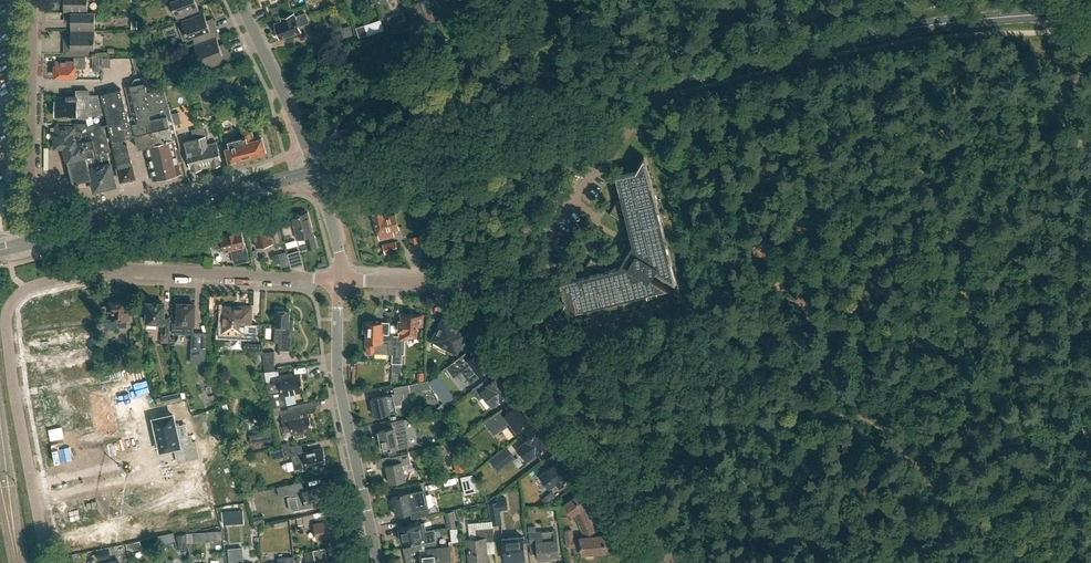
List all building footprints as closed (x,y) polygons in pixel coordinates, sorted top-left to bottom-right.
[(88,0),(58,0),(58,1),(64,1),(64,12),(88,12),(88,11),(88,0)] [(171,1),(177,18),(199,9),(196,0),(172,0),(171,1)] [(428,21),(434,19),(428,1),(422,3),(428,21)] [(71,30),(95,29),(95,11),(88,11),(88,12),(64,12),(64,19),(71,19),(71,30)] [(206,39),(209,37),(207,31),(216,27),(214,20),(208,22),(204,12),(181,21),(188,38),(203,32),(206,39)] [(309,22),(306,13),(295,17),(294,14),(282,18),(283,21),(276,23),(280,37),(300,30),(299,25),(309,22)] [(364,25),(355,28),(359,37),(368,35),(364,25)] [(95,29),(71,30),(71,40),(64,40),(64,54),(89,55),(89,47),(95,47),(95,29)] [(328,40),(341,37),(339,29),(327,31),(328,40)] [(481,44),(488,39),(484,34),(477,39),(481,44)] [(220,47),(216,37),(194,45),(203,69),(232,59),(226,44),(220,47)] [(85,67),(85,56),(74,56),(74,59),(66,59),(66,61),(56,61),(56,75),(74,75),(75,66),(85,67)] [(128,118),(132,135),(135,134),(139,147),(145,146),(153,179),(181,172),(178,161),(182,160),(164,87),(154,89),(152,81),(126,87),(133,117),(128,118)] [(107,119),(112,140),(114,146),(113,146),(118,167),(118,168),(121,180),(129,178),(129,179),(130,180),(131,180),(132,181),(133,180),(134,180),(135,179),(135,178),(136,177),(132,164),(127,143),(124,143),(122,138),(123,137),(132,135),(128,118),(127,118),(120,89),(101,94),(106,114),(107,119)] [(106,114),(101,94),(88,94),(88,90),(77,90),(77,95),(68,95),(68,97),(56,97),(56,106),(54,108),(54,112),(56,113),(56,115),(69,115),(70,117),(74,117),(75,115),(88,115),(106,114)] [(182,123),(179,112),(173,114),(176,125),(182,123)] [(197,128),(207,166),(222,163),(218,144),(208,146),(206,136),(203,121),(196,123),(197,128)] [(92,178),(91,178),(94,190),(116,184),(107,151),(111,150),(104,124),(95,126),(95,127),(98,141),(93,142),(96,153),(96,154),(94,155),(95,159),(94,159),(88,160),(89,167),(89,168),(92,178)] [(75,128),(74,128),(65,127),(65,126),(56,126),(56,135),(55,135),(55,146),(64,146),(76,143),(75,138),(81,137),(81,132),(81,130),(75,130),(75,128)] [(255,139),(252,126),(242,129),(244,137),(229,141),(230,146),(225,147),(229,161),(236,159),(236,160),(259,154),(265,152),(262,138),(255,139)] [(89,167),(88,160),(94,159),(95,159),(94,155),(96,154),(96,153),(93,142),(98,141),(95,127),(93,127),(93,130),(87,131),(81,132),(81,137),(75,138),(76,143),(64,146),(67,161),(71,160),(75,176),(76,178),(79,180),(82,180),(91,178),(92,178),(89,168),(89,167)] [(207,166),(197,128),(191,129),(193,139),(185,141),(192,170),(207,166)] [(652,272),(654,269),(674,282),(660,226),(655,223),(658,218),(643,157),(635,170),(615,176),(620,195),(609,214),(627,225),(632,243),(624,255),(652,272)] [(317,247),(308,212),(292,216),(297,239),(305,237),(308,250),(317,247)] [(384,217),(382,212),(373,214),(379,239),(394,235),(392,230),(398,228),(395,214),(384,217)] [(288,219),(278,222),(280,229),(290,227),(288,219)] [(269,228),(268,222),(251,227),(256,247),(259,246),(260,251),(274,248),(273,245),(283,243),(278,225),(269,228)] [(224,252),(232,250),(235,263),(249,259),(241,229),(220,235),(221,239),(213,243),(214,248),(223,247),(224,252)] [(412,248),(424,245),(421,234),(409,237),(412,248)] [(385,254),(398,250),(397,246),(395,241),(382,244),(385,254)] [(202,246),(201,252),(213,256),(215,250),(202,246)] [(652,272),(624,255),(617,267),(608,269),(607,269),(591,258),(580,277),(560,282),(564,301),(556,315),(607,303),(613,292),(618,295),(614,301),(667,288),(649,277),(652,272)] [(127,328),(129,300),(109,299),(108,309),(113,309),(112,318),(105,318),(104,329),(117,329),(117,327),(127,328)] [(169,334),(170,317),(163,317),(164,303),(158,303),(158,302),(143,301),(142,312),(147,312),(147,322),(162,322),(162,333),(169,334)] [(194,315),(194,304),(179,303),(178,314),(177,314),(176,321),(178,321),(178,323),(184,323),(184,334),(193,334),(194,324),(195,324),(196,315),(194,315)] [(251,323),(251,307),(241,306),(241,307),(224,306),(223,326),(217,326),(216,338),(236,339),(236,338),(249,339),(257,340),(258,324),(251,323)] [(283,309),(283,308),(279,308),(278,309),(276,309),(275,319),(274,320),(274,324),(275,325),(274,342),(278,342),(278,349),(281,349),(292,350),(293,334),(294,334),(294,324),(290,324),(290,319),(289,319),(289,310),(283,309)] [(421,326),(422,315),(401,314),(401,317),(400,317),(399,330),(401,330),(400,338),(408,339),(408,335),(416,335),(416,325),(421,326)] [(451,321),(443,317),(432,338),(433,339),(432,341),(434,342),(433,344),(446,351),(447,350),(452,352),(453,349),(457,351),(468,330),(460,326),(461,325),(452,320),(451,321)] [(393,353),(393,344),(393,334),(389,334),(390,322),(364,321),(364,332),(366,332),(366,344),(367,344),(367,352),(369,354),(373,354),(375,352),(388,353),(392,353),(393,353)] [(393,353),(392,353),(392,362),(402,363),(402,354),(400,354),(400,344),(393,344),(393,353)] [(192,345),(191,363),(206,363),(206,346),(192,345)] [(264,364),(274,363),(274,351),(262,352),(264,364)] [(480,376),(492,366),(484,355),(482,357),(478,352),(468,359),(464,353),(447,366),(454,376),(470,363),(480,376)] [(265,372),(273,408),(287,405),(285,395),(304,390),(300,374),(287,377),(287,374),(279,376),(278,370),(265,372)] [(492,406),(504,397),(506,399),(514,393),(506,383),(503,385),(497,377),(487,384),(484,380),(472,389),(479,399),(484,395),(492,406)] [(395,405),(402,404),(401,398),(404,398),(403,394),(410,392),(409,384),(393,387),(394,393),(393,394),(393,393),(372,397),(376,415),(396,411),(395,405)] [(185,398),(184,392),(181,393),(180,392),(161,396),(161,397),(156,398),(157,404),(185,398)] [(73,408),(70,396),(46,401),(45,401),(48,414),(66,410),(67,417),(81,414),(80,406),(73,408)] [(444,411),(456,406),(453,398),(441,403),(444,411)] [(303,432),(312,430),(309,415),(307,416),(307,413),(315,411),(313,403),(280,410),(280,407),(273,408),(275,415),(281,414),(282,418),(281,418),(284,432),(292,431),(293,435),(295,434),(295,438),(304,436),(303,432)] [(521,427),(530,420),(518,404),(506,413),(502,408),(484,421),(494,435),(507,425),(514,435),(522,429),(521,427)] [(131,420),(119,423),(125,447),(124,447),(124,448),(137,445),(133,428),(140,426),(137,412),(130,414),(131,420)] [(156,429),(153,430),(155,441),(159,440),(161,450),(183,445),(186,460),(199,457),(195,441),(192,442),(190,434),(178,437),(173,415),(154,419),(156,429)] [(113,450),(124,447),(125,447),(119,423),(108,426),(106,419),(99,421),(102,435),(109,433),(113,450)] [(409,444),(403,419),(391,422),(392,428),(379,431),(383,450),(409,444)] [(537,454),(548,445),(537,430),(526,439),(527,440),(517,447),(521,453),(520,454),(524,459),(525,458),(526,460),(536,453),(537,454)] [(498,470),(515,458),(507,447),(490,460),(498,470)] [(279,449),(273,450),(274,459),(281,458),(279,449)] [(326,463),(323,449),(311,452),(311,450),(303,452),(304,453),(294,455),(296,465),(298,464),(299,469),(307,467),(307,468),(309,468),(310,469),(315,468),(315,467),(317,466),(317,465),(326,463)] [(556,482),(559,486),(561,489),(568,484),(566,481),(572,477),(564,465),(566,463),(557,451),(546,460),(550,466),(547,469),(538,475),(548,488),(556,482)] [(404,471),(402,464),(410,463),(408,453),(389,457),(391,464),(386,465),(390,483),(405,479),(405,482),(419,478),(417,469),(404,471)] [(455,473),(468,470),(466,461),(453,464),(455,473)] [(464,494),(476,492),(472,474),(460,477),(464,494)] [(304,491),(302,481),(277,487),(279,496),(290,494),(290,497),(296,495),(299,509),(305,508),(305,506),(329,501),(326,486),(304,491)] [(584,533),(592,529),(582,506),(584,505),(585,505),(586,506),(596,499),(595,497),(596,497),(588,487),(577,495),(564,505),(572,515),(575,513),(584,533)] [(415,496),(414,491),(408,493),(408,492),(392,496),(397,515),(410,512),(412,519),(428,515),(426,508),(422,495),(415,496)] [(499,501),(489,502),(493,525),(503,523),(499,501)] [(446,512),(447,518),(450,518),(451,525),(456,524),(454,510),(446,512)] [(315,522),(314,513),(302,516),(302,517),(296,518),(297,519),(298,526),(304,525),(305,529),(315,526),(318,541),(325,539),(324,537),(336,534),(336,533),(337,533),(336,527),(335,527),(333,518),(315,522)] [(487,562),(485,542),(494,541),(492,521),(468,523),(470,539),(467,540),(469,562),(475,562),(487,562)] [(415,545),(418,544),(436,540),(435,528),(426,530),(424,522),(399,527),(402,541),(414,539),(415,545)] [(535,532),(535,526),(528,527),(529,543),(536,543),(538,557),(538,561),(550,559),(549,556),(558,555),(555,530),(535,532)] [(592,529),(584,533),(586,538),(580,538),(580,539),(573,540),(572,530),(564,530),(566,547),(581,545),(581,553),(585,553),(586,553),(593,552),(606,551),(604,536),(596,536),(592,529)] [(179,548),(188,547),(185,534),(176,536),(179,548)] [(525,562),(523,536),(502,538),(505,562),(520,562),(525,562)] [(436,547),(437,547),(436,540),(418,544),(419,554),(405,557),(407,562),(438,562),(436,547)] [(438,562),(452,562),(450,546),(437,547),(436,547),(438,562)] [(98,559),(111,556),(109,547),(96,550),(98,559)] [(334,559),(328,560),(325,547),(313,550),(305,552),(307,561),(309,561),(309,562),(335,562),(334,559)] [(242,561),(241,548),(228,549),(229,562),(241,562),(241,561),(242,561)]
